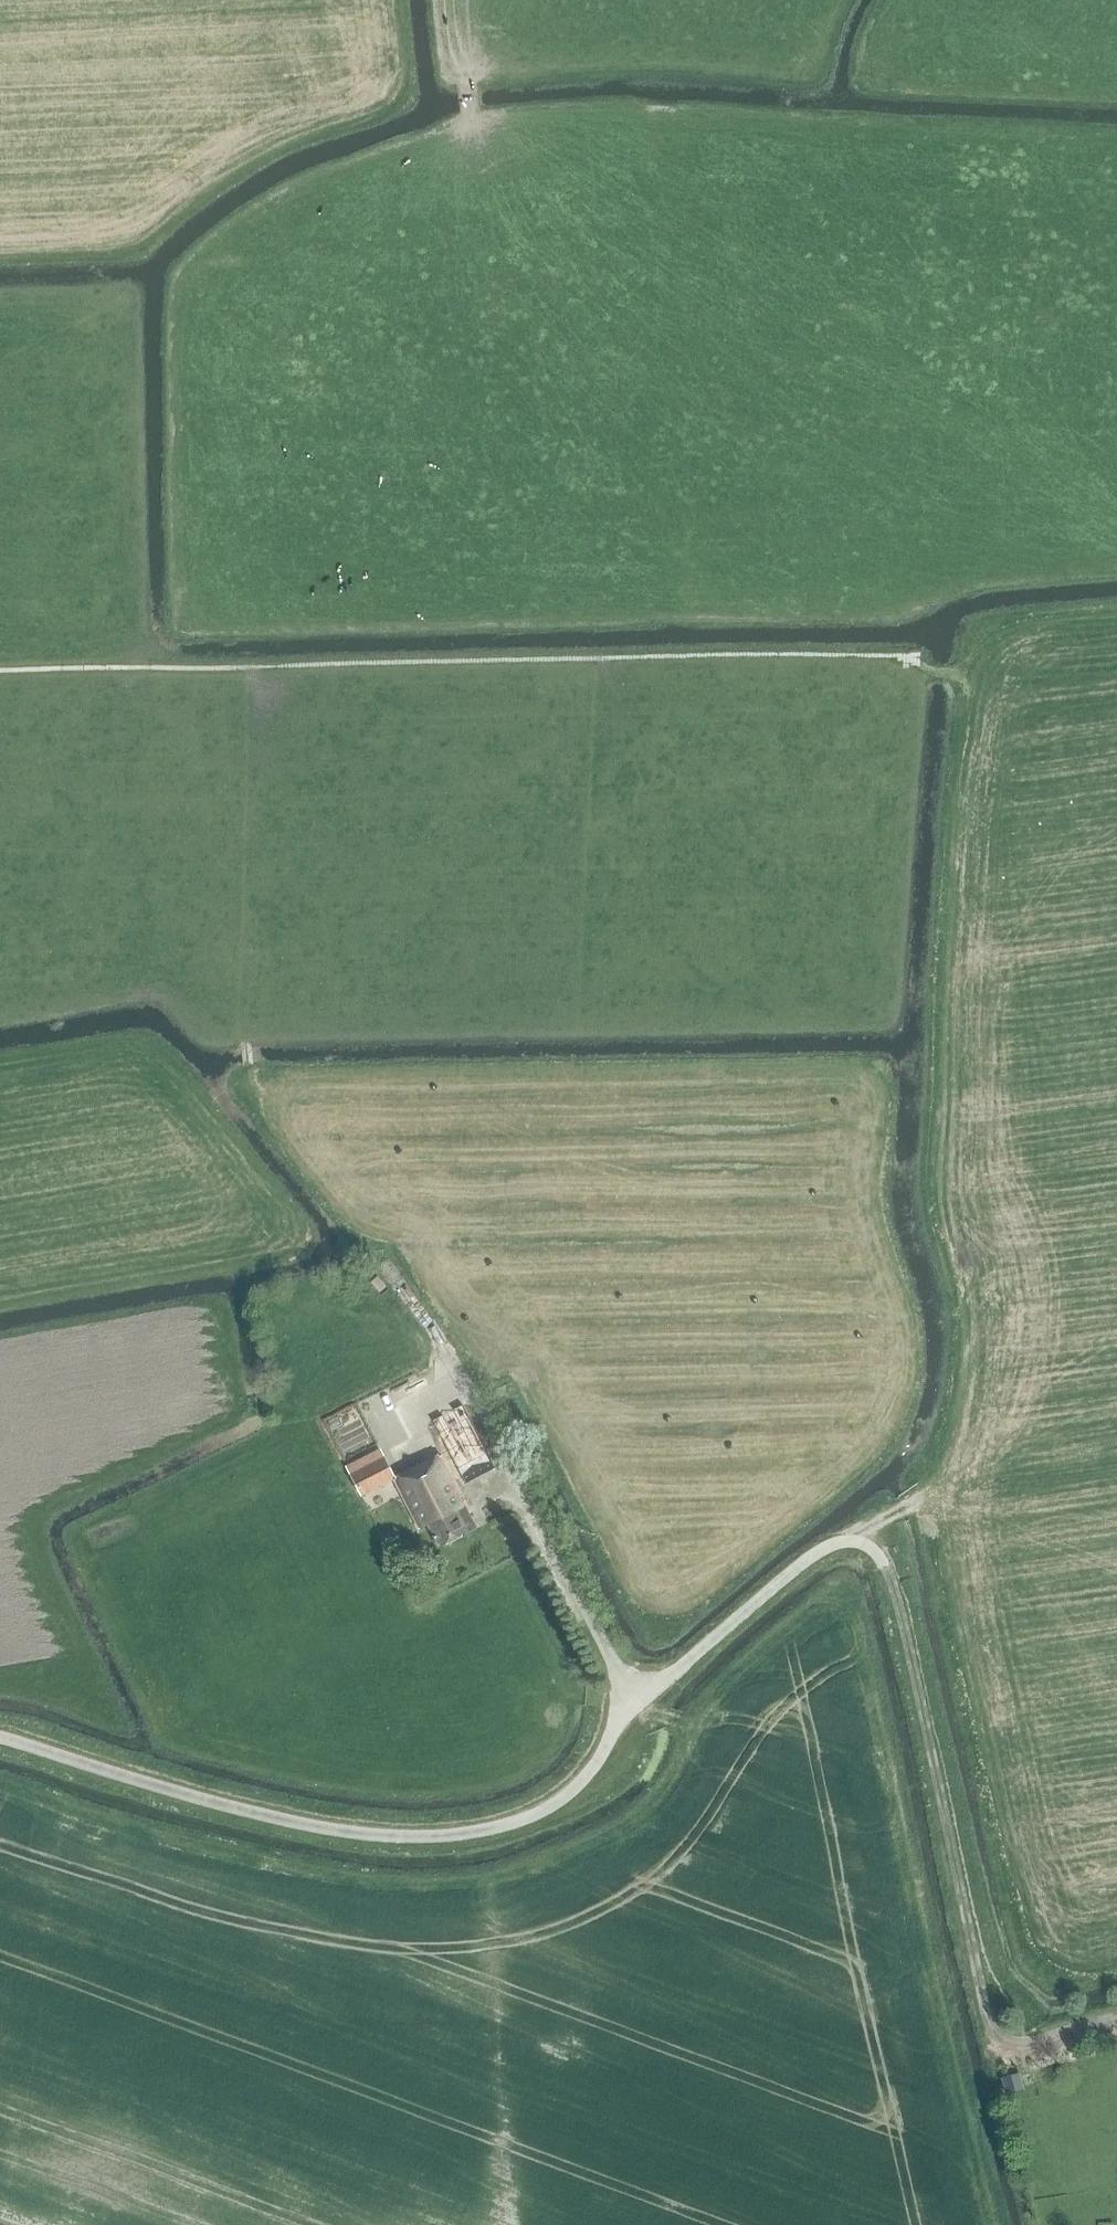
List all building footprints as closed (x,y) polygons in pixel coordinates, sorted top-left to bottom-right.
[(401,1497),(419,1531),(427,1526),(439,1549),(476,1529),(466,1509),(468,1508),(458,1489),(496,1469),(463,1405),(433,1420),(449,1450),(392,1479),(401,1497)] [(361,1495),(392,1479),(382,1459),(351,1475),(361,1495)]
